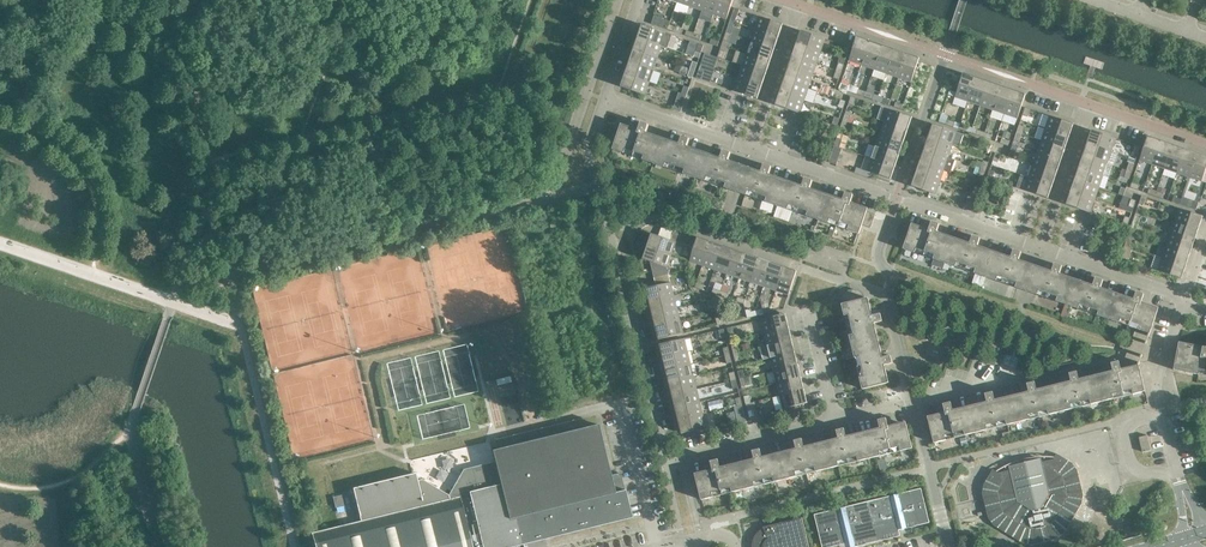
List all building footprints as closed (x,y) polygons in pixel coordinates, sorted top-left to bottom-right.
[(689,6),(702,10),(705,0),(692,0),(689,6)] [(702,10),(714,15),(719,0),(705,0),(702,10)] [(714,15),(727,19),(733,0),(719,0),(714,15)] [(670,22),(654,16),(651,24),(668,29),(669,24),(669,25),(670,22)] [(783,24),(759,16),(755,29),(778,37),(783,24)] [(642,25),(638,37),(662,46),(666,33),(642,25)] [(778,37),(755,29),(750,41),(774,49),(778,37)] [(801,31),(797,43),(821,52),(825,39),(801,31)] [(662,46),(638,37),(634,50),(658,58),(662,46)] [(857,37),(856,40),(853,48),(849,61),(862,65),(870,41),(857,37)] [(774,49),(750,41),(746,54),(770,62),(774,49)] [(882,45),(870,41),(862,65),(874,69),(882,45)] [(821,52),(797,43),(793,56),(816,64),(821,52)] [(894,50),(882,45),(874,69),(886,73),(894,50)] [(658,58),(634,50),(630,62),(653,70),(658,58)] [(906,54),(894,50),(886,73),(898,78),(906,54)] [(770,62),(746,54),(742,66),(766,74),(770,62)] [(919,58),(906,54),(898,78),(911,82),(919,58)] [(816,64),(793,56),(788,68),(812,76),(816,64)] [(653,70),(630,62),(625,74),(649,82),(653,70)] [(766,74),(742,66),(738,78),(762,86),(766,74)] [(812,76),(788,68),(784,80),(808,88),(812,76)] [(963,73),(962,76),(955,97),(968,101),(976,78),(963,73)] [(649,82),(625,74),(621,87),(624,88),(645,95),(649,82)] [(762,86),(738,78),(734,91),(757,99),(762,86)] [(988,82),(976,78),(968,101),(980,106),(988,82)] [(808,88),(784,80),(780,92),(804,101),(808,88)] [(1001,86),(988,82),(980,106),(992,110),(1001,86)] [(1013,90),(1001,86),(992,110),(1005,114),(1013,90)] [(1026,94),(1013,90),(1005,114),(1017,118),(1022,106),(1026,94)] [(679,92),(673,109),(681,112),(687,95),(682,93),(679,92)] [(804,101),(780,92),(776,105),(800,113),(804,101)] [(912,117),(882,106),(877,119),(884,122),(908,130),(912,117)] [(1073,124),(1050,116),(1045,128),(1069,136),(1073,124)] [(641,122),(639,130),(621,124),(613,150),(654,164),(663,138),(646,132),(649,125),(641,122)] [(908,130),(884,122),(880,134),(904,142),(908,130)] [(929,137),(953,145),(959,147),(964,134),(933,124),(929,137)] [(1069,136),(1045,128),(1041,141),(1065,149),(1069,136)] [(1092,130),(1087,143),(1111,151),(1116,138),(1092,130)] [(904,142),(880,134),(876,146),(899,154),(904,142)] [(682,136),(679,144),(663,138),(654,164),(695,178),(704,152),(687,146),(689,139),(682,136)] [(1148,136),(1147,139),(1139,160),(1152,164),(1160,140),(1148,136)] [(953,145),(929,137),(924,149),(948,157),(953,145)] [(1173,145),(1160,140),(1152,164),(1165,169),(1173,145)] [(1065,149),(1041,141),(1037,153),(1061,161),(1065,149)] [(1111,151),(1087,143),(1083,155),(1107,163),(1111,151)] [(1185,149),(1173,145),(1165,169),(1177,173),(1185,149)] [(839,147),(834,146),(828,162),(836,165),(842,148),(839,147)] [(899,154),(876,146),(871,158),(895,166),(899,154)] [(955,159),(948,157),(924,149),(920,161),(944,169),(951,172),(955,159)] [(1197,153),(1185,149),(1177,173),(1189,177),(1197,153)] [(723,150),(721,158),(704,152),(695,178),(777,206),(786,180),(769,174),(771,167),(764,164),(761,172),(728,160),(731,153),(723,150)] [(1061,161),(1037,153),(1033,165),(1057,173),(1061,161)] [(1197,153),(1189,177),(1202,181),(1205,169),(1205,156),(1197,153)] [(1113,165),(1107,163),(1083,155),(1079,167),(1103,175),(1109,177),(1113,165)] [(895,166),(871,158),(867,171),(891,179),(895,166)] [(944,169),(920,161),(916,174),(940,182),(944,169)] [(1057,173),(1033,165),(1029,177),(1052,186),(1057,173)] [(1103,175),(1079,167),(1075,180),(1099,188),(1103,175)] [(940,182),(916,174),(912,186),(936,194),(940,182)] [(1052,186),(1029,177),(1024,190),(1048,198),(1052,186)] [(805,178),(802,186),(786,180),(777,206),(818,220),(827,194),(810,188),(812,181),(805,178)] [(1099,188),(1075,180),(1071,192),(1095,200),(1099,188)] [(846,192),(843,200),(827,194),(818,220),(859,234),(862,225),(867,211),(868,208),(851,202),(853,195),(846,192)] [(969,192),(964,208),(972,211),(977,194),(972,193),(969,192)] [(1095,200),(1071,192),(1066,205),(1090,213),(1095,200)] [(1182,197),(1181,199),(1181,200),(1180,205),(1196,210),(1199,202),(1182,197)] [(1203,216),(1179,208),(1175,221),(1198,229),(1203,216)] [(875,214),(867,211),(862,225),(870,228),(875,214)] [(1198,229),(1175,221),(1170,233),(1194,241),(1198,229)] [(932,222),(929,229),(912,223),(911,226),(906,240),(903,249),(945,263),(953,238),(937,232),(939,224),(932,222)] [(898,238),(906,240),(911,226),(903,223),(898,238)] [(670,240),(655,235),(652,234),(648,247),(671,255),(676,242),(686,246),(689,238),(673,232),(670,240)] [(1194,241),(1170,233),(1166,245),(1190,254),(1194,241)] [(973,236),(970,243),(953,238),(945,263),(975,274),(980,275),(986,277),(995,252),(978,246),(980,238),(977,237),(973,236)] [(698,237),(697,240),(689,238),(686,246),(694,248),(690,261),(702,265),(711,242),(698,237)] [(723,246),(711,242),(702,265),(715,270),(723,246)] [(1130,247),(1125,245),(1119,262),(1127,264),(1133,248),(1130,247)] [(1190,254),(1166,245),(1162,258),(1186,266),(1190,254)] [(735,250),(723,246),(715,270),(727,274),(735,250)] [(671,255),(648,247),(643,259),(650,262),(654,278),(669,274),(667,267),(671,255)] [(747,254),(735,250),(727,274),(739,278),(747,254)] [(1014,250),(1011,257),(995,252),(986,277),(1068,305),(1076,280),(1059,274),(1062,266),(1055,264),(1052,271),(1019,260),(1021,252),(1014,250)] [(760,258),(747,254),(739,278),(751,282),(760,258)] [(772,262),(760,258),(751,282),(764,286),(772,262)] [(1186,266),(1162,258),(1158,270),(1182,279),(1186,266)] [(784,267),(772,262),(764,286),(776,290),(784,267)] [(797,271),(784,267),(776,290),(789,295),(797,271)] [(674,296),(669,274),(654,278),(656,286),(646,288),(649,302),(674,296)] [(975,274),(972,283),(977,285),(980,275),(975,274)] [(980,275),(977,285),(983,287),(986,277),(980,275)] [(1096,278),(1093,285),(1076,280),(1068,305),(1108,319),(1117,294),(1101,288),(1103,280),(1096,278)] [(853,288),(851,288),(849,289),(848,289),(847,290),(846,291),(845,291),(844,292),(843,293),(843,294),(842,296),(842,297),(841,298),(841,299),(841,301),(841,302),(842,303),(842,304),(865,299),(865,297),(865,296),(864,295),(864,294),(863,293),(862,292),(861,291),(860,290),(859,289),(858,289),(857,288),(856,288),(854,288),(853,288)] [(1137,292),(1134,299),(1117,294),(1108,319),(1150,333),(1159,308),(1141,302),(1144,294),(1137,292)] [(677,308),(674,296),(649,302),(653,314),(677,308)] [(868,298),(865,299),(842,304),(852,347),(879,340),(874,323),(882,321),(881,314),(873,316),(868,298)] [(680,321),(677,308),(653,314),(656,327),(680,321)] [(786,314),(782,314),(761,320),(764,333),(789,327),(786,314)] [(683,334),(680,321),(656,327),(659,340),(683,334)] [(792,339),(789,327),(764,333),(767,345),(792,339)] [(688,352),(684,339),(660,345),(663,358),(688,352)] [(795,352),(792,339),(767,345),(760,347),(764,360),(770,358),(795,352)] [(883,358),(879,340),(852,347),(863,389),(889,383),(885,365),(893,363),(891,356),(883,358)] [(1179,342),(1174,370),(1199,375),(1200,371),(1205,371),(1205,347),(1179,342)] [(691,364),(688,352),(663,358),(666,370),(691,364)] [(798,365),(795,352),(770,358),(774,371),(798,365)] [(1111,363),(1113,371),(1096,375),(1102,402),(1145,391),(1139,365),(1121,369),(1119,361),(1111,363)] [(694,377),(691,364),(666,370),(669,383),(694,377)] [(801,377),(798,365),(774,371),(777,383),(801,377)] [(1069,373),(1071,381),(1054,386),(1060,412),(1102,402),(1096,375),(1079,379),(1077,372),(1069,373)] [(697,389),(694,377),(669,383),(672,395),(697,389)] [(804,390),(801,377),(777,383),(780,396),(804,390)] [(1027,384),(1029,392),(1012,396),(1018,422),(1060,412),(1054,386),(1037,390),(1035,382),(1027,384)] [(700,402),(697,389),(672,395),(676,408),(700,402)] [(807,403),(804,390),(780,396),(783,409),(807,403)] [(985,394),(987,402),(970,406),(976,432),(1018,422),(1012,396),(995,400),(993,392),(985,394)] [(703,415),(700,402),(676,408),(679,421),(703,415)] [(754,402),(751,403),(746,404),(750,421),(758,419),(754,402)] [(943,404),(945,412),(928,417),(934,443),(976,432),(970,406),(953,410),(951,402),(943,404)] [(746,422),(742,405),(737,406),(734,407),(738,424),(746,422)] [(706,428),(703,415),(679,421),(682,434),(706,428)] [(556,424),(504,437),(495,439),(498,449),(493,450),(495,459),(464,467),(449,493),(422,477),(418,479),(415,470),(352,485),(353,489),(360,519),(311,531),(315,546),(521,546),(522,546),(520,546),(520,545),(546,539),(632,518),(625,491),(625,490),(624,490),(620,473),(610,475),(600,431),(599,426),(598,424),(586,427),(584,418),(556,424)] [(879,420),(881,428),(863,432),(870,459),(912,448),(906,422),(888,426),(886,418),(879,420)] [(837,430),(839,438),(821,443),(828,469),(870,459),(863,432),(846,436),(844,429),(837,430)] [(1147,435),(1139,437),(1142,452),(1151,450),(1147,435)] [(795,441),(797,449),(779,453),(786,479),(828,469),(821,443),(804,447),(802,439),(795,441)] [(753,451),(755,459),(738,463),(744,489),(786,479),(779,453),(762,457),(760,449),(753,451)] [(1064,533),(1077,512),(1079,509),(1082,504),(1083,495),(1077,470),(1072,463),(1057,454),(1053,459),(1042,462),(1041,458),(1026,462),(1026,461),(1025,461),(1024,462),(1024,463),(1009,466),(1010,470),(999,473),(993,469),(984,485),(982,493),(989,518),(994,525),(1011,536),(1023,543),(1032,545),(1057,539),(1064,533)] [(711,461),(713,469),(695,474),(701,500),(744,489),(738,463),(720,467),(718,459),(711,461)] [(930,523),(921,488),(867,501),(877,541),(900,536),(899,530),(930,523)] [(867,501),(814,514),(822,546),(830,546),(853,541),(855,546),(877,541),(867,501)] [(802,517),(801,518),(801,519),(765,528),(764,527),(763,527),(765,532),(760,535),(756,541),(752,540),(751,541),(753,542),(753,546),(809,546),(802,517)]
